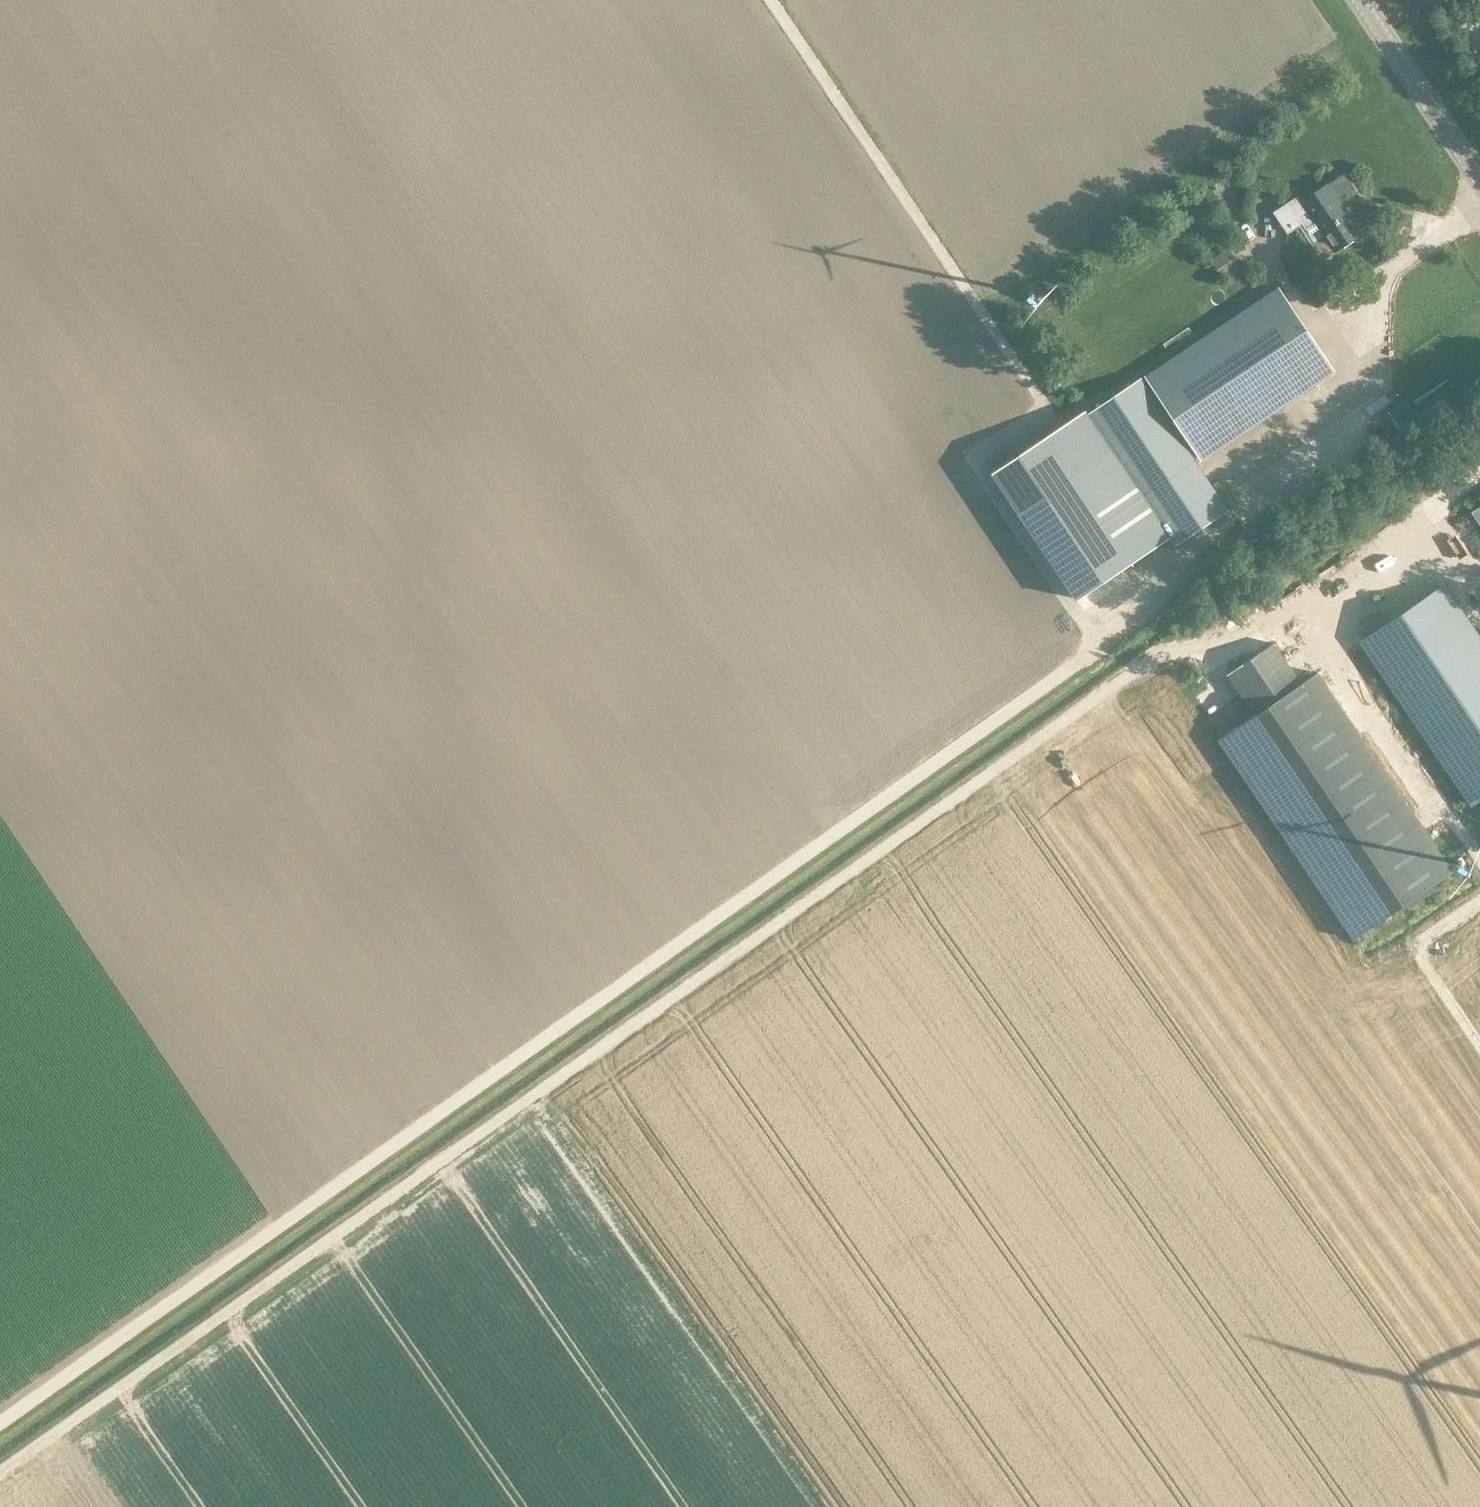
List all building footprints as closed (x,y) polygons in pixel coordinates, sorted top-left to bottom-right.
[(1345,173),(1300,203),(1296,199),(1274,213),(1286,233),(1306,221),(1315,235),(1315,246),(1324,259),(1335,252),(1362,234),(1339,199),(1355,188),(1345,173)] [(1227,250),(1211,262),(1224,280),(1241,269),(1227,250)] [(1278,290),(1148,376),(1202,457),(1332,371),(1278,290)] [(1229,509),(1142,379),(1088,414),(1086,412),(993,474),(1077,599),(1171,537),(1176,544),(1229,509)] [(1426,467),(1406,480),(1413,491),(1433,478),(1426,467)] [(1472,803),(1479,798),(1479,641),(1444,587),(1363,642),(1472,803)] [(1227,674),(1255,716),(1219,740),(1354,939),(1453,871),(1318,673),(1301,684),(1273,643),(1227,674)]
